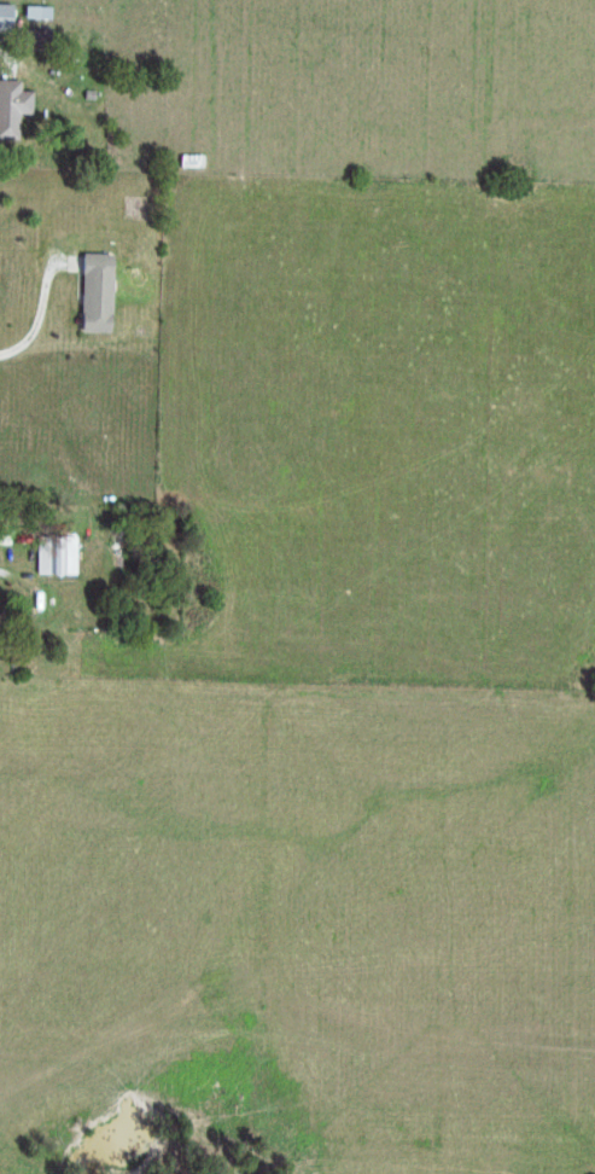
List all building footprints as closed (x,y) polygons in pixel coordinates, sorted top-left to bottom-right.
[(9,6),(0,5),(0,32),(8,33),(9,6)] [(28,115),(28,92),(15,92),(15,82),(0,81),(0,142),(14,142),(14,115),(28,115)] [(107,334),(108,255),(77,255),(75,333),(107,334)] [(71,539),(45,538),(45,551),(33,551),(33,575),(71,576),(71,539)]
